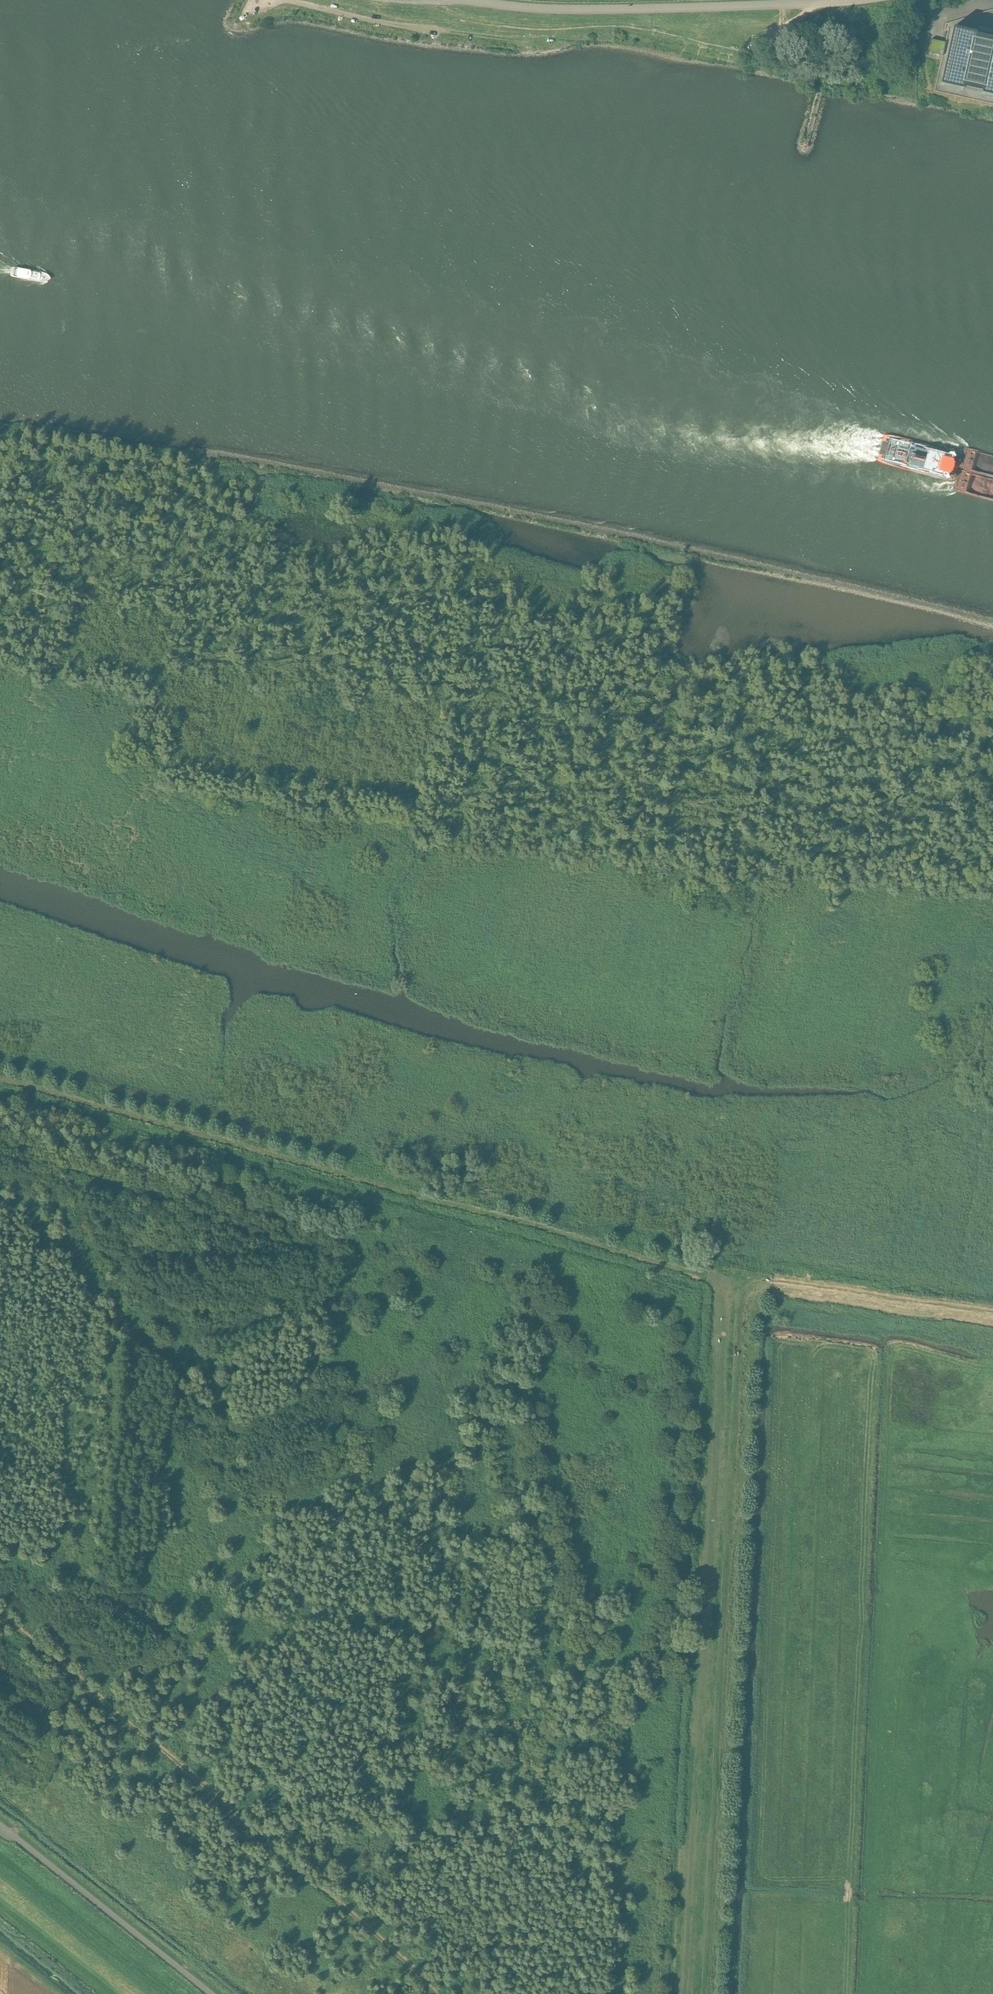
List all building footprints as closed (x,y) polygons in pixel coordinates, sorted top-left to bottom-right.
[(953,27),(940,85),(963,90),(963,88),(981,92),(981,94),(992,96),(992,38),(992,39),(989,38),(990,33),(980,31),(979,35),(975,35),(976,33),(953,27)] [(946,42),(931,39),(928,53),(943,56),(946,42)]
